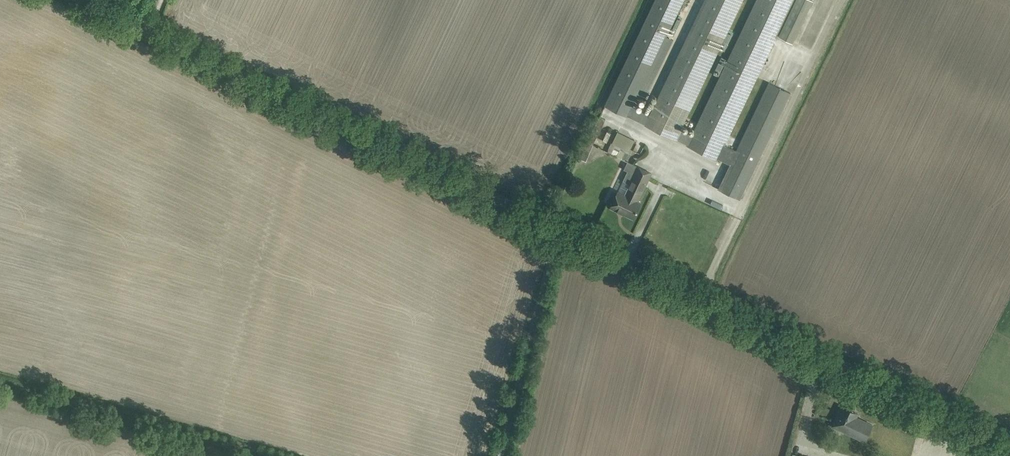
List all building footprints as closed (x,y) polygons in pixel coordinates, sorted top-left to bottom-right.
[(605,105),(628,117),(629,115),(646,123),(645,125),(675,139),(675,138),(688,144),(687,145),(717,159),(717,158),(730,164),(718,188),(737,197),(740,199),(744,190),(770,136),(779,119),(791,93),(769,83),(737,150),(724,144),(776,34),(793,0),(757,0),(693,134),(681,129),(743,0),(705,0),(650,114),(630,106),(635,93),(644,97),(673,39),(667,37),(684,0),(656,0),(605,105)] [(776,34),(793,43),(813,1),(811,0),(793,0),(776,34)] [(617,131),(612,142),(630,151),(635,140),(617,131)] [(585,141),(581,148),(590,152),(593,145),(585,141)] [(623,180),(610,207),(633,218),(640,202),(638,201),(651,173),(638,166),(628,162),(624,170),(627,171),(623,180)] [(845,432),(864,441),(872,425),(859,418),(859,419),(856,418),(858,413),(841,405),(834,422),(847,428),(845,432)]
